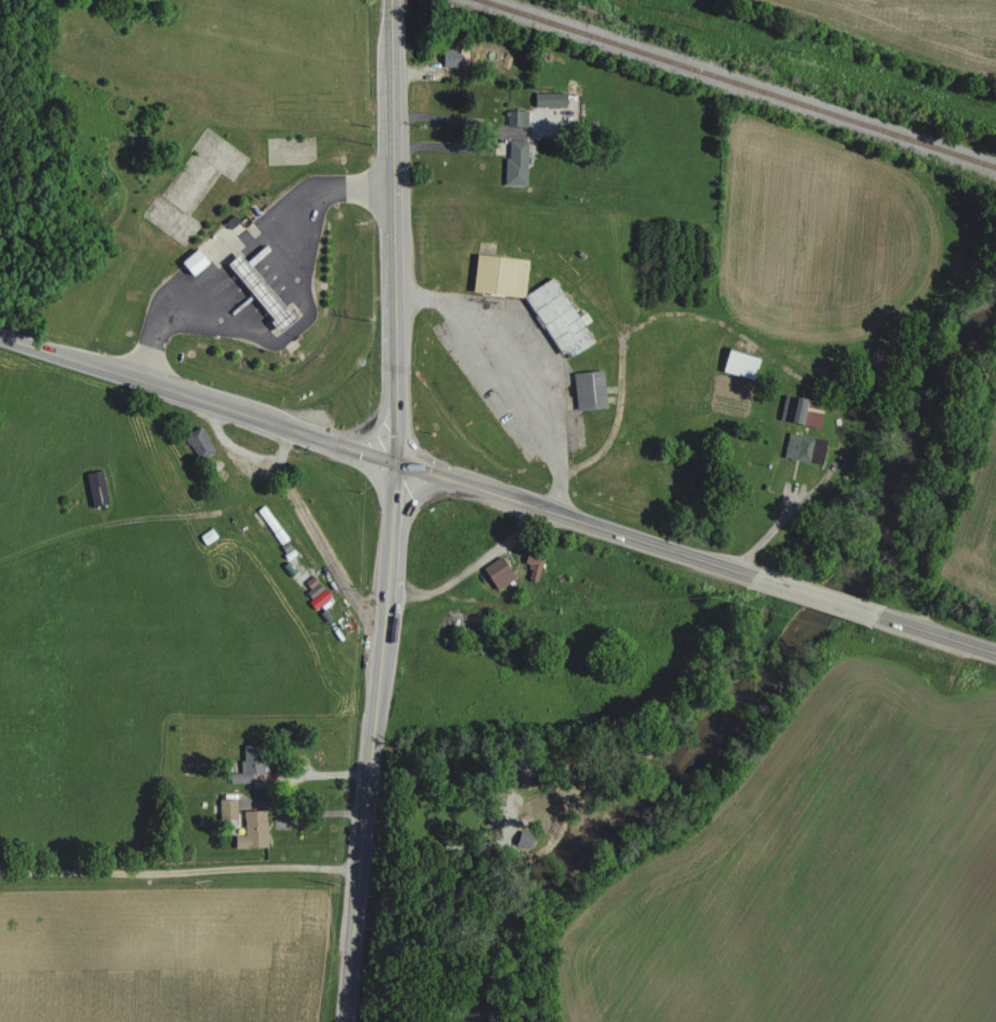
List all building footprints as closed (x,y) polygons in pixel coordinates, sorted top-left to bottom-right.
[(442,48),(441,65),(460,66),(460,48),(442,48)] [(565,106),(565,92),(534,92),(534,107),(565,106)] [(527,125),(527,110),(507,109),(507,125),(527,125)] [(505,184),(526,185),(526,139),(506,139),(505,184)] [(178,261),(190,276),(207,263),(194,247),(178,261)] [(471,291),(523,295),(527,258),(474,253),(471,291)] [(278,328),(291,318),(250,267),(243,272),(240,268),(243,265),(238,260),(230,266),(278,328)] [(594,342),(584,324),(590,321),(584,311),(575,317),(551,277),(522,294),(562,361),(594,342)] [(757,357),(726,348),(720,370),(751,379),(757,357)] [(606,406),(602,369),(572,372),(576,410),(606,406)] [(819,426),(822,401),(782,395),(779,420),(819,426)] [(196,460),(213,452),(202,426),(184,433),(196,460)] [(820,464),(825,440),(788,432),(783,457),(820,464)] [(87,472),(90,505),(106,504),(102,470),(87,472)] [(257,509),(280,543),(286,539),(264,505),(257,509)] [(531,568),(528,579),(536,581),(542,558),(525,553),(522,566),(531,568)] [(482,566),(494,589),(514,579),(502,556),(482,566)] [(316,608),(331,596),(313,575),(304,583),(310,589),(304,594),(316,608)] [(229,783),(251,783),(251,772),(266,772),(266,745),(241,745),(241,772),(229,772),(229,783)] [(218,819),(237,818),(236,799),(217,799),(218,819)] [(266,847),(265,810),(243,810),(244,835),(234,835),(234,848),(266,847)] [(515,846),(531,850),(534,833),(518,830),(515,846)]
